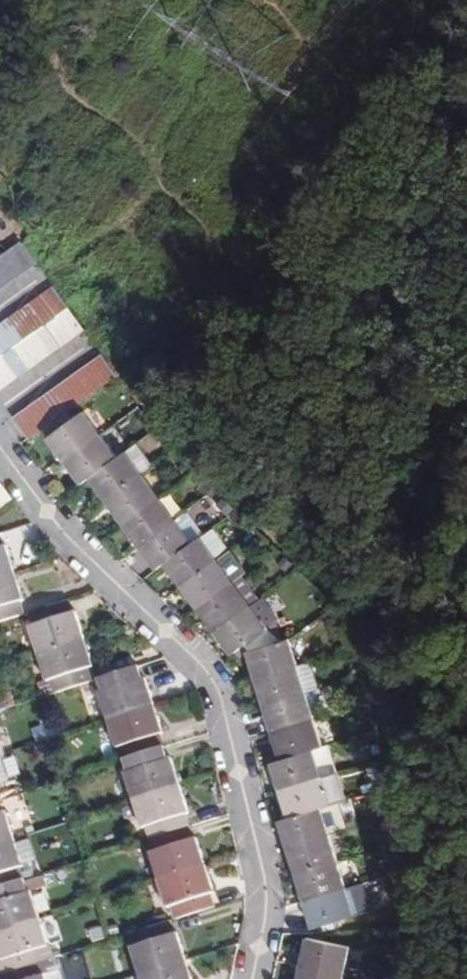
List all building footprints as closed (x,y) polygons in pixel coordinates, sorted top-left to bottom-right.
[(0,255),(0,288),(35,263),(19,241),(0,255)] [(54,286),(43,294),(58,315),(69,307),(54,286)] [(58,315),(43,294),(32,302),(47,323),(58,315)] [(47,323),(32,302),(21,310),(36,331),(47,323)] [(85,328),(69,307),(58,315),(74,337),(85,328)] [(10,318),(25,339),(36,331),(21,310),(10,318)] [(62,344),(74,337),(58,315),(47,323),(62,344)] [(25,339),(10,318),(0,324),(0,357),(3,355),(14,347),(25,339)] [(47,323),(36,331),(51,352),(62,344),(47,323)] [(25,339),(40,360),(51,352),(36,331),(25,339)] [(40,360),(25,339),(14,347),(29,368),(40,360)] [(29,368),(14,347),(3,355),(18,376),(29,368)] [(102,354),(36,401),(25,409),(14,417),(29,439),(40,431),(118,376),(102,354)] [(3,355),(0,357),(0,374),(7,384),(18,376),(3,355)] [(82,484),(91,478),(118,458),(84,412),(48,438),(82,484)] [(155,466),(138,443),(126,452),(143,475),(155,466)] [(158,569),(165,564),(194,543),(177,520),(143,475),(126,452),(118,458),(91,478),(158,569)] [(0,481),(0,509),(14,499),(0,481)] [(201,537),(205,534),(189,511),(177,520),(194,543),(201,537)] [(214,528),(205,534),(201,537),(218,560),(229,553),(231,551),(214,528)] [(7,545),(4,546),(0,536),(0,623),(26,615),(21,601),(24,600),(7,545)] [(244,646),(249,651),(283,641),(275,614),(270,607),(260,599),(251,605),(235,583),(218,560),(201,537),(194,543),(165,564),(233,655),(244,646)] [(245,575),(229,553),(218,560),(235,583),(243,577),(244,576),(245,575)] [(260,599),(243,577),(235,583),(251,605),(260,599)] [(94,667),(76,612),(73,613),(69,601),(29,614),(34,626),(31,627),(48,681),(39,684),(44,697),(96,680),(92,667),(94,667)] [(291,638),(283,641),(249,651),(282,760),(324,747),(307,692),(299,666),(291,638)] [(320,689),(311,662),(299,666),(307,692),(320,689)] [(121,747),(125,759),(164,746),(161,734),(164,733),(146,678),(143,679),(139,666),(99,679),(103,692),(100,693),(118,748),(121,747)] [(15,707),(12,697),(0,701),(0,712),(15,707)] [(330,745),(324,747),(282,760),(273,762),(290,817),(323,807),(332,804),(324,777),(335,773),(338,772),(330,745)] [(150,839),(189,826),(186,814),(189,813),(171,758),(169,759),(164,746),(125,759),(129,772),(126,773),(143,827),(146,827),(150,839)] [(0,756),(0,786),(10,783),(1,756),(0,756)] [(344,801),(335,773),(324,777),(332,804),(344,801)] [(25,880),(21,867),(24,866),(24,865),(15,839),(6,812),(4,813),(0,801),(0,888),(25,880)] [(323,807),(290,817),(280,820),(314,928),(338,921),(356,915),(348,888),(323,807)] [(194,839),(189,826),(150,839),(154,852),(151,853),(169,908),(172,907),(176,919),(216,906),(212,894),(214,893),(197,838),(194,839)] [(37,861),(28,835),(15,839),(24,865),(37,861)] [(54,959),(32,892),(29,893),(25,880),(0,888),(0,950),(3,960),(0,961),(0,976),(54,959)] [(348,888),(356,915),(371,911),(362,884),(348,888)] [(359,923),(356,915),(338,921),(340,929),(359,923)] [(178,933),(175,934),(171,921),(131,934),(135,946),(132,947),(142,978),(193,978),(178,933)] [(379,946),(378,935),(362,936),(363,947),(379,946)] [(352,947),(308,938),(299,978),(345,978),(352,947)] [(0,976),(0,978),(46,978),(46,977),(58,973),(54,959),(0,976)]
